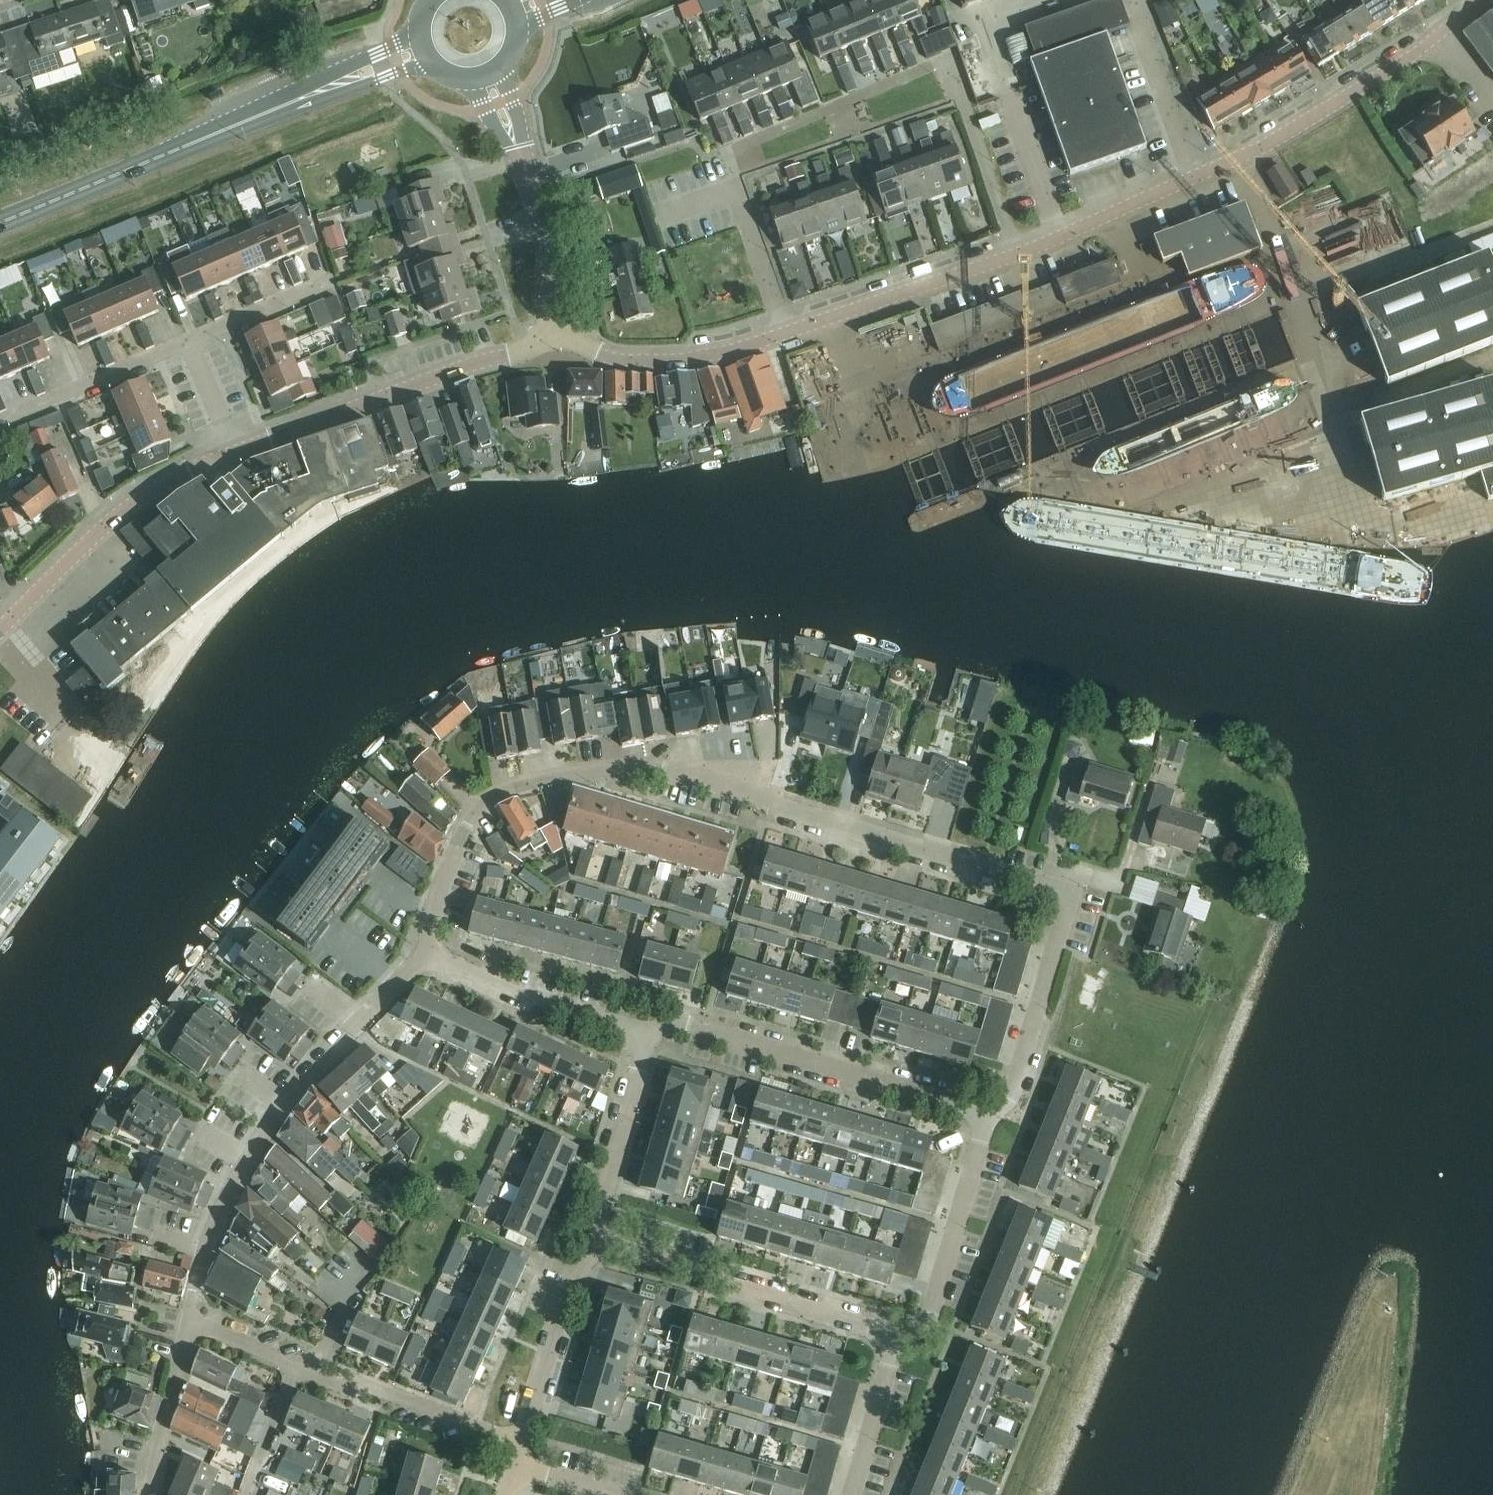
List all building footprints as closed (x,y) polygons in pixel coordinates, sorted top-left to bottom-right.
[(142,23),(157,18),(155,10),(184,0),(134,0),(142,23)] [(197,11),(210,6),(208,0),(193,0),(197,11)] [(868,0),(857,0),(846,5),(861,41),(862,41),(872,37),(878,52),(888,48),(882,32),(881,33),(868,0)] [(881,33),(882,32),(892,28),(898,44),(908,39),(902,24),(901,24),(891,0),(868,0),(881,33)] [(902,24),(912,20),(918,35),(929,31),(922,16),(921,16),(915,0),(891,0),(901,24),(902,24)] [(961,9),(964,8),(964,7),(985,0),(958,0),(961,9)] [(1024,28),(1035,60),(1106,35),(1130,27),(1124,11),(1125,11),(1121,0),(1104,0),(1024,28)] [(1384,0),(1371,0),(1361,6),(1376,30),(1395,18),(1384,0)] [(1395,18),(1415,5),(1411,0),(1384,0),(1395,18)] [(74,50),(105,39),(93,3),(62,13),(74,50)] [(1200,8),(1205,20),(1217,15),(1212,3),(1200,8)] [(861,41),(846,5),(826,13),(840,50),(841,49),(852,45),(865,77),(872,74),(865,58),(868,56),(862,41),(861,41)] [(1361,6),(1342,19),(1356,42),(1376,30),(1361,6)] [(1464,33),(1492,73),(1492,12),(1464,33)] [(28,65),(31,76),(46,71),(51,74),(60,71),(78,66),(73,50),(74,50),(62,13),(30,24),(42,60),(28,65)] [(787,13),(776,17),(781,30),(792,25),(787,13)] [(793,23),(799,20),(796,13),(790,15),(793,23)] [(840,50),(826,13),(805,21),(820,58),(831,53),(837,69),(847,65),(841,49),(840,50)] [(1287,41),(1306,30),(1295,13),(1277,24),(1287,41)] [(1323,31),(1337,54),(1356,42),(1342,19),(1323,31)] [(1337,54),(1323,31),(1302,44),(1316,67),(1337,54)] [(105,39),(109,49),(125,43),(121,34),(105,39)] [(1035,60),(1029,62),(1037,83),(1037,85),(1038,84),(1041,95),(1070,175),(1146,148),(1106,35),(1035,60)] [(12,71),(0,36),(0,75),(12,71)] [(781,87),(782,87),(793,82),(803,106),(819,100),(807,73),(801,76),(787,41),(767,50),(781,87)] [(1273,57),(1289,84),(1308,73),(1292,46),(1273,57)] [(761,95),(762,95),(773,90),(785,120),(794,116),(782,87),(781,87),(767,50),(746,58),(761,95)] [(1289,84),(1273,57),(1254,68),(1270,96),(1289,84)] [(741,104),(742,103),(752,99),(764,128),(774,124),(762,95),(761,95),(746,58),(727,67),(741,104)] [(28,65),(12,71),(15,81),(31,76),(28,65)] [(727,67),(706,75),(721,112),(722,111),(732,107),(738,123),(749,118),(742,103),(741,104),(727,67)] [(1271,97),(1270,96),(1254,68),(1236,80),(1251,107),(1252,108),(1271,97)] [(706,75),(686,83),(701,120),(712,115),(719,131),(728,127),(722,111),(721,112),(706,75)] [(1216,91),(1232,118),(1251,107),(1236,80),(1216,91)] [(1232,118),(1216,91),(1197,103),(1213,130),(1232,118)] [(649,119),(622,106),(619,96),(579,109),(588,137),(617,127),(624,147),(655,137),(649,119)] [(1426,119),(1402,135),(1424,168),(1430,164),(1433,168),(1437,165),(1434,161),(1449,152),(1450,154),(1458,148),(1461,152),(1466,148),(1464,144),(1463,142),(1475,134),(1475,133),(1454,101),(1440,110),(1439,109),(1426,118),(1426,119)] [(662,131),(677,126),(672,111),(657,116),(662,131)] [(935,121),(926,124),(929,132),(938,129),(935,121)] [(924,124),(915,127),(919,139),(928,136),(924,124)] [(734,141),(728,127),(719,131),(725,145),(730,143),(734,141)] [(891,131),(892,132),(897,148),(908,144),(902,127),(891,131)] [(1477,137),(1483,149),(1492,144),(1492,130),(1477,137)] [(946,151),(935,155),(949,193),(969,186),(950,132),(940,135),(946,151)] [(884,139),(874,142),(884,172),(872,177),(885,215),(907,207),(894,169),(884,139)] [(920,142),(926,158),(915,162),(914,162),(928,200),(949,193),(935,155),(930,139),(920,142)] [(635,157),(657,150),(655,145),(633,152),(635,157)] [(894,169),(907,207),(928,200),(914,162),(915,162),(909,146),(899,150),(904,166),(894,169)] [(284,176),(295,172),(289,158),(278,162),(284,176)] [(812,164),(816,174),(823,171),(820,161),(812,164)] [(1280,166),(1267,174),(1283,200),(1296,193),(1280,166)] [(641,186),(635,168),(597,180),(603,199),(641,186)] [(833,191),(846,228),(867,221),(853,183),(854,183),(849,168),(838,171),(844,187),(833,191)] [(1316,181),(1309,168),(1299,174),(1307,187),(1316,181)] [(846,228),(833,191),(828,175),(818,178),(823,194),(813,198),(826,235),(846,228)] [(402,227),(439,215),(435,202),(444,199),(438,180),(403,191),(406,202),(396,206),(402,227)] [(1409,188),(1418,200),(1427,193),(1419,181),(1409,188)] [(826,235),(813,198),(807,182),(796,186),(801,201),(792,205),(806,242),(826,235)] [(229,183),(220,187),(223,192),(231,188),(229,183)] [(806,242),(792,205),(787,189),(777,193),(782,208),(770,213),(784,250),(806,242)] [(181,204),(173,208),(179,222),(187,218),(181,204)] [(314,234),(301,204),(290,209),(289,207),(269,215),(273,224),(287,257),(307,248),(303,239),(314,234)] [(1153,238),(1162,264),(1180,257),(1187,278),(1262,250),(1244,204),(1153,238)] [(423,256),(458,245),(452,225),(443,228),(439,215),(402,227),(409,249),(420,246),(423,256)] [(253,233),(267,265),(287,257),(273,224),(273,225),(253,233)] [(939,227),(942,244),(959,241),(956,224),(939,227)] [(233,242),(233,241),(228,228),(207,237),(212,249),(213,250),(227,282),(247,274),(233,242)] [(113,229),(102,234),(107,244),(118,240),(113,229)] [(247,274),(267,265),(253,233),(233,241),(233,242),(247,274)] [(100,235),(88,240),(92,249),(104,244),(100,235)] [(80,241),(65,247),(68,255),(84,249),(80,241)] [(649,243),(640,245),(644,264),(654,261),(649,243)] [(458,245),(423,256),(427,268),(417,271),(423,292),(460,280),(456,267),(465,264),(458,245)] [(619,283),(628,320),(650,314),(638,264),(639,263),(635,246),(624,248),(624,247),(620,248),(621,249),(610,252),(615,269),(614,270),(617,284),(619,283)] [(193,259),(207,291),(227,282),(213,250),(212,249),(213,250),(193,259)] [(61,250),(27,263),(30,272),(64,258),(61,250)] [(1492,344),(1492,267),(1488,254),(1356,307),(1388,386),(1492,344)] [(170,260),(159,265),(169,288),(180,283),(187,300),(207,291),(193,259),(173,267),(170,260)] [(289,275),(298,271),(293,260),(284,263),(289,275)] [(1110,262),(1022,297),(1020,292),(1019,293),(931,327),(930,327),(929,327),(939,351),(1028,317),(1029,321),(1120,286),(1120,287),(1121,287),(1111,261),(1110,262)] [(126,288),(140,320),(159,311),(152,295),(163,291),(153,267),(141,272),(144,280),(126,288)] [(294,287),(303,283),(298,271),(289,275),(294,287)] [(250,292),(258,289),(253,277),(244,280),(250,292)] [(460,280),(423,292),(431,314),(441,310),(445,321),(479,310),(473,291),(465,293),(460,280)] [(119,328),(140,320),(126,288),(105,296),(119,328)] [(258,289),(250,292),(254,303),(263,300),(258,289)] [(210,309),(219,305),(214,294),(205,297),(210,309)] [(97,338),(119,328),(105,296),(84,306),(97,338)] [(336,296),(324,301),(334,323),(346,318),(336,296)] [(219,305),(210,309),(215,321),(223,317),(219,305)] [(78,346),(97,338),(84,306),(65,314),(62,307),(50,312),(60,335),(71,330),(78,346)] [(385,315),(385,318),(392,339),(407,334),(399,310),(385,315)] [(36,326),(16,335),(30,367),(50,358),(43,342),(54,337),(44,314),(33,319),(36,326)] [(141,339),(150,335),(145,323),(136,327),(141,339)] [(283,335),(278,323),(246,337),(255,357),(287,343),(297,339),(294,330),(283,335)] [(344,342),(353,339),(349,327),(340,330),(344,342)] [(10,375),(30,367),(16,335),(0,341),(0,352),(10,375)] [(150,335),(141,339),(146,350),(155,346),(150,335)] [(357,351),(353,339),(344,342),(348,354),(357,351)] [(101,356),(110,352),(105,340),(96,344),(101,356)] [(295,363),(287,343),(255,357),(263,377),(295,363)] [(1044,346),(1013,358),(1017,369),(1048,357),(1044,346)] [(10,375),(0,352),(0,380),(10,375)] [(110,352),(101,356),(106,367),(115,363),(110,352)] [(757,419),(759,419),(786,409),(767,355),(726,369),(726,371),(727,371),(728,370),(736,367),(736,368),(739,377),(734,379),(745,411),(753,408),(757,419)] [(993,358),(947,369),(953,392),(999,380),(993,358)] [(272,398),(288,391),(293,402),(316,392),(311,380),(304,383),(295,363),(263,377),(272,398)] [(698,371),(712,410),(717,425),(742,419),(735,400),(731,401),(718,367),(698,371)] [(32,385),(41,381),(36,370),(27,373),(32,385)] [(695,371),(668,373),(667,373),(668,378),(655,379),(656,394),(657,401),(657,406),(657,409),(691,406),(692,428),(709,422),(707,415),(695,371)] [(600,372),(568,373),(568,399),(601,398),(600,372)] [(639,394),(656,394),(655,379),(654,379),(654,375),(606,373),(606,405),(639,405),(639,394)] [(883,418),(950,396),(944,377),(877,399),(883,418)] [(122,414),(154,400),(145,380),(113,394),(122,414)] [(475,380),(455,387),(467,423),(476,420),(478,428),(470,431),(480,458),(500,450),(475,380)] [(526,416),(528,428),(559,424),(556,402),(546,403),(544,380),(508,384),(511,418),(526,416)] [(37,397),(46,393),(41,381),(32,385),(37,397)] [(1384,501),(1481,473),(1489,500),(1492,499),(1492,381),(1360,420),(1384,501)] [(1054,498),(1301,408),(1293,386),(1046,476),(1054,498)] [(443,435),(441,431),(430,399),(405,408),(418,444),(419,444),(423,455),(428,453),(426,448),(439,444),(436,438),(443,435)] [(126,423),(130,434),(162,420),(154,400),(122,414),(112,418),(116,427),(126,423)] [(457,405),(444,409),(439,411),(452,448),(470,441),(457,405)] [(77,433),(89,428),(80,406),(68,411),(77,433)] [(298,447),(251,462),(214,493),(205,483),(192,494),(188,489),(181,493),(165,507),(163,505),(121,532),(164,582),(151,593),(146,588),(100,627),(92,617),(72,635),(78,642),(71,648),(90,670),(72,685),(90,706),(88,707),(94,714),(114,697),(108,689),(124,676),(120,671),(315,508),(322,506),(321,503),(349,495),(350,500),(381,491),(377,479),(383,477),(386,473),(385,471),(390,469),(390,468),(399,465),(396,457),(418,449),(402,409),(379,417),(386,435),(378,438),(372,421),(298,445),(298,447)] [(605,409),(591,410),(595,451),(609,449),(605,409)] [(162,420),(130,434),(139,454),(132,457),(138,472),(169,459),(162,445),(171,441),(162,420)] [(77,494),(66,464),(61,451),(53,453),(43,428),(30,433),(40,458),(58,502),(77,494)] [(85,453),(94,450),(89,438),(80,442),(85,453)] [(94,450),(85,453),(90,465),(99,461),(94,450)] [(39,477),(24,484),(13,491),(17,496),(13,500),(29,522),(56,502),(39,477)] [(3,533),(18,527),(10,508),(9,509),(7,504),(0,507),(0,526),(3,533)] [(632,635),(633,652),(652,651),(651,634),(632,635)] [(561,681),(592,678),(588,646),(557,650),(561,681)] [(721,660),(713,661),(716,677),(723,676),(721,660)] [(744,678),(752,722),(774,718),(767,681),(754,683),(752,676),(744,678)] [(826,744),(838,701),(814,694),(817,682),(803,677),(792,715),(805,718),(800,736),(826,744)] [(744,678),(722,682),(730,726),(752,722),(744,678)] [(973,678),(969,701),(980,703),(984,680),(973,678)] [(720,728),(718,715),(722,714),(717,683),(712,684),(711,681),(690,685),(689,685),(698,732),(720,728)] [(600,684),(603,699),(608,728),(609,731),(619,729),(623,746),(644,742),(636,701),(634,692),(613,696),(612,687),(607,682),(600,684)] [(690,685),(689,682),(687,682),(667,686),(670,703),(674,725),(676,736),(698,732),(689,685),(690,685)] [(569,702),(576,742),(598,737),(597,730),(608,728),(603,699),(600,684),(587,686),(589,698),(569,702)] [(441,740),(470,715),(470,714),(477,708),(469,686),(468,687),(455,698),(451,693),(421,718),(441,740)] [(838,701),(826,744),(851,751),(856,734),(869,737),(869,736),(880,700),(866,696),(866,698),(842,691),(839,701),(838,701)] [(636,701),(644,742),(666,737),(658,697),(636,701)] [(511,717),(519,757),(541,752),(539,741),(544,740),(538,712),(536,700),(528,701),(530,714),(511,717)] [(891,802),(903,760),(879,752),(883,740),(893,704),(880,700),(869,736),(869,737),(858,773),(871,777),(865,795),(891,802)] [(538,712),(544,740),(554,738),(555,746),(576,742),(569,702),(547,706),(548,710),(538,712)] [(519,757),(511,717),(489,722),(490,724),(480,726),(486,754),(495,752),(497,761),(519,757)] [(1172,739),(1165,760),(1180,765),(1187,744),(1172,739)] [(93,797),(22,742),(1,769),(72,825),(93,797)] [(1066,746),(1061,759),(1075,764),(1080,750),(1066,746)] [(434,785),(448,772),(428,751),(414,764),(420,770),(429,780),(434,785)] [(903,760),(891,802),(917,810),(922,793),(935,797),(946,759),(933,755),(929,767),(903,760)] [(1123,809),(1132,778),(1089,764),(1087,771),(1075,767),(1065,799),(1079,803),(1082,796),(1123,809)] [(399,793),(445,833),(456,816),(423,787),(429,780),(420,770),(412,778),(399,793)] [(1205,822),(1169,810),(1175,791),(1156,785),(1138,843),(1151,847),(1153,840),(1195,853),(1205,822)] [(597,842),(608,801),(576,791),(564,832),(597,842)] [(371,798),(361,809),(388,830),(397,820),(371,798)] [(65,836),(9,799),(0,811),(0,818),(8,823),(0,835),(0,934),(65,836)] [(532,852),(546,844),(553,855),(563,849),(555,822),(537,832),(518,799),(494,809),(518,851),(528,845),(532,852)] [(628,851),(640,810),(608,801),(597,842),(628,851)] [(658,860),(671,819),(640,810),(628,851),(658,860)] [(335,832),(374,862),(387,844),(348,814),(335,832)] [(434,865),(445,839),(413,814),(399,837),(434,865)] [(689,869),(701,828),(671,819),(658,860),(689,869)] [(701,828),(689,869),(719,878),(731,837),(701,828)] [(361,878),(374,862),(335,832),(322,850),(362,880),(362,879),(361,878)] [(498,860),(510,853),(498,833),(486,840),(498,860)] [(481,855),(484,848),(477,845),(473,851),(481,855)] [(400,846),(393,856),(398,860),(406,850),(400,846)] [(349,897),(362,880),(322,850),(309,867),(349,897)] [(406,850),(398,860),(404,864),(411,855),(406,850)] [(578,863),(589,867),(593,853),(582,850),(578,863)] [(760,883),(784,890),(794,857),(770,850),(760,883)] [(411,855),(404,864),(410,869),(417,859),(411,855)] [(393,856),(386,865),(391,870),(398,860),(393,856)] [(472,856),(463,863),(474,875),(482,868),(472,856)] [(784,890),(808,897),(818,864),(794,857),(784,890)] [(417,859),(410,869),(416,873),(423,864),(417,859)] [(609,873),(620,876),(624,862),(613,859),(609,873)] [(398,860),(391,870),(397,874),(404,864),(398,860)] [(765,865),(757,862),(755,869),(763,871),(765,865)] [(585,879),(589,867),(578,863),(574,876),(585,879)] [(404,864),(397,874),(403,878),(410,869),(404,864)] [(423,864),(416,873),(421,877),(429,868),(423,864)] [(808,897),(833,905),(843,871),(818,864),(808,897)] [(503,881),(505,868),(488,866),(487,879),(503,881)] [(336,914),(349,897),(309,867),(296,884),(336,914)] [(533,888),(535,874),(526,867),(519,877),(533,888)] [(410,869),(403,878),(408,883),(416,873),(410,869)] [(640,882),(651,885),(655,872),(644,869),(640,882)] [(833,905),(857,912),(867,879),(843,871),(833,905)] [(416,873),(408,883),(414,887),(421,877),(416,873)] [(616,888),(620,876),(609,873),(605,885),(616,888)] [(535,874),(533,888),(544,896),(551,885),(535,874)] [(671,891),(682,894),(684,887),(686,881),(675,878),(671,891)] [(857,912),(881,919),(891,886),(867,879),(857,912)] [(647,897),(651,885),(640,882),(636,894),(647,897)] [(335,915),(336,914),(296,884),(283,902),(322,931),(334,914),(335,915)] [(588,900),(592,889),(576,884),(573,896),(588,900)] [(881,919),(906,926),(916,893),(891,886),(881,919)] [(395,887),(387,896),(408,915),(416,905),(395,887)] [(703,901),(713,904),(718,890),(707,887),(705,893),(703,901)] [(592,889),(588,900),(603,905),(607,893),(592,889)] [(678,907),(678,906),(682,894),(671,891),(667,903),(678,907)] [(1146,950),(1177,960),(1191,916),(1184,914),(1188,902),(1157,892),(1152,906),(1159,908),(1146,950)] [(930,934),(940,900),(916,893),(906,926),(930,934)] [(617,909),(642,916),(647,918),(651,906),(620,897),(617,909)] [(940,900),(930,934),(954,941),(964,908),(940,900)] [(709,916),(713,904),(703,901),(700,910),(699,913),(709,916)] [(308,949),(322,931),(283,902),(269,919),(308,949)] [(492,942),(501,909),(475,902),(466,935),(492,942)] [(964,908),(954,941),(979,948),(989,915),(964,908)] [(501,909),(492,942),(519,949),(528,916),(501,909)] [(774,927),(778,915),(763,910),(762,911),(759,922),(774,927)] [(680,928),(684,916),(669,911),(665,923),(680,928)] [(778,915),(774,927),(789,931),(793,919),(778,915)] [(1003,955),(1006,946),(1009,935),(1009,934),(1013,922),(1011,922),(989,915),(979,948),(1003,955)] [(528,916),(519,949),(543,955),(552,922),(528,916)] [(684,916),(680,928),(696,933),(699,920),(684,916)] [(552,922),(543,955),(566,962),(575,928),(552,922)] [(822,941),(826,929),(811,924),(807,936),(822,941)] [(575,928),(566,962),(591,968),(600,934),(575,928)] [(841,933),(826,929),(822,941),(837,945),(841,933)] [(770,945),(773,934),(757,930),(754,940),(770,945)] [(297,961),(259,933),(247,950),(298,988),(304,979),(291,969),(297,961)] [(600,934),(591,968),(617,975),(626,941),(600,934)] [(773,934),(770,945),(784,949),(788,939),(773,934)] [(1009,935),(1006,946),(1030,953),(1032,941),(1009,935)] [(859,939),(855,950),(871,955),(874,943),(859,939)] [(874,943),(871,955),(885,960),(890,948),(874,943)] [(817,958),(820,948),(806,944),(803,954),(817,958)] [(1002,958),(1026,965),(1030,953),(1006,946),(1003,955),(1002,958)] [(649,947),(640,981),(663,987),(672,953),(649,947)] [(820,948),(817,958),(833,963),(836,953),(820,948)] [(277,987),(286,994),(291,997),(298,988),(247,950),(234,967),(271,995),(277,987)] [(672,953),(663,987),(687,993),(695,959),(672,953)] [(919,969),(922,957),(908,953),(904,965),(919,969)] [(922,957),(919,969),(934,974),(938,962),(922,957)] [(999,969),(1023,975),(1026,965),(1002,958),(999,969)] [(968,984),(971,972),(973,964),(961,960),(958,968),(956,967),(952,979),(968,984)] [(752,1005),(762,970),(736,963),(726,997),(752,1005)] [(996,979),(1020,985),(1023,975),(999,969),(996,979)] [(776,1012),(786,977),(762,970),(752,1005),(776,1012)] [(899,983),(914,987),(917,976),(902,971),(899,983)] [(983,988),(983,987),(986,976),(971,972),(968,984),(983,988)] [(929,992),(932,980),(917,976),(914,987),(929,992)] [(786,977),(776,1012),(800,1019),(810,984),(786,977)] [(1017,997),(1020,985),(996,979),(993,990),(1017,997)] [(828,1020),(836,992),(810,984),(800,1019),(826,1026),(828,1020)] [(962,1002),(965,990),(950,985),(947,997),(962,1002)] [(965,990),(962,1002),(977,1007),(981,994),(965,990)] [(422,1035),(437,1003),(414,992),(407,1006),(399,1002),(387,1015),(400,1021),(399,1024),(422,1035)] [(840,1024),(848,996),(836,992),(828,1020),(840,1024)] [(848,996),(840,1024),(851,1027),(860,999),(848,996)] [(987,1010),(1011,1017),(1014,1005),(990,998),(987,1010)] [(863,1031),(872,1003),(860,999),(851,1027),(863,1031)] [(304,1037),(310,1029),(273,1001),(260,1018),(306,1053),(313,1044),(304,1037)] [(422,1035),(445,1046),(460,1014),(437,1003),(422,1035)] [(872,1003),(863,1031),(874,1034),(882,1006),(872,1003)] [(882,1006),(874,1034),(872,1040),(896,1047),(906,1013),(882,1006)] [(235,1043),(241,1035),(203,1007),(191,1024),(237,1059),(244,1050),(235,1043)] [(984,1021),(1007,1028),(1011,1017),(987,1010),(984,1021)] [(906,1013),(896,1047),(921,1054),(931,1020),(906,1013)] [(484,1025),(460,1014),(445,1046),(469,1057),(484,1025)] [(291,1055),(299,1062),(306,1053),(260,1018),(247,1035),(285,1063),(291,1055)] [(956,1027),(931,1020),(921,1054),(946,1061),(956,1027)] [(981,1033),(1004,1038),(1007,1028),(984,1021),(980,1032),(981,1033)] [(230,1068),(237,1059),(191,1024),(178,1041),(180,1043),(171,1054),(199,1074),(207,1063),(216,1069),(221,1061),(230,1068)] [(484,1025),(469,1057),(492,1068),(507,1036),(484,1025)] [(978,1043),(980,1035),(956,1027),(946,1061),(970,1069),(974,1055),(978,1043)] [(522,1079),(540,1039),(517,1028),(506,1052),(521,1059),(517,1067),(514,1065),(510,1073),(522,1079)] [(978,1043),(1001,1050),(1004,1038),(981,1033),(980,1035),(978,1043)] [(540,1039),(522,1079),(533,1084),(537,1076),(534,1075),(538,1067),(551,1074),(562,1049),(540,1039)] [(410,1060),(415,1049),(403,1043),(398,1054),(410,1060)] [(997,1062),(1001,1050),(978,1043),(974,1055),(997,1062)] [(349,1061),(372,1088),(373,1087),(380,1095),(388,1088),(381,1080),(387,1074),(364,1047),(349,1061)] [(427,1068),(427,1067),(432,1057),(415,1049),(410,1060),(427,1068)] [(567,1100),(585,1060),(562,1049),(551,1074),(566,1080),(562,1088),(559,1086),(555,1095),(567,1100)] [(585,1060),(567,1100),(578,1106),(582,1097),(578,1095),(582,1088),(596,1095),(608,1071),(585,1060)] [(333,1074),(368,1114),(375,1107),(364,1095),(372,1088),(349,1061),(333,1074)] [(406,1063),(391,1077),(403,1090),(410,1083),(415,1088),(429,1074),(406,1063)] [(449,1065),(443,1076),(457,1082),(462,1071),(449,1065)] [(1057,1091),(1090,1105),(1099,1081),(1066,1068),(1057,1091)] [(477,1078),(462,1071),(457,1082),(472,1090),(477,1078)] [(700,1104),(710,1107),(716,1083),(707,1081),(673,1071),(666,1094),(700,1104)] [(385,1134),(379,1127),(368,1114),(333,1074),(317,1088),(341,1115),(349,1108),(378,1141),(385,1134)] [(186,1142),(191,1133),(187,1130),(177,1124),(182,1116),(151,1098),(155,1091),(145,1086),(142,1092),(131,1110),(186,1142)] [(309,1129),(310,1128),(313,1130),(317,1127),(323,1135),(330,1129),(339,1139),(350,1130),(313,1089),(295,1114),(309,1129)] [(774,1131),(784,1097),(759,1090),(749,1124),(774,1131)] [(1047,1115),(1080,1128),(1090,1105),(1057,1091),(1047,1115)] [(700,1104),(666,1094),(659,1117),(694,1127),(703,1130),(710,1107),(700,1104)] [(799,1138),(809,1104),(784,1097),(774,1131),(799,1138)] [(1098,1111),(1112,1117),(1117,1105),(1103,1100),(1098,1111)] [(823,1145),(832,1111),(809,1104),(799,1138),(823,1145)] [(745,1117),(747,1109),(735,1105),(733,1113),(745,1117)] [(1131,1111),(1117,1105),(1112,1117),(1126,1124),(1131,1111)] [(120,1128),(161,1152),(166,1144),(175,1149),(176,1149),(180,1152),(186,1142),(131,1110),(120,1128)] [(847,1152),(857,1118),(832,1111),(823,1145),(847,1152)] [(742,1125),(745,1117),(733,1113),(731,1122),(742,1125)] [(1037,1138),(1070,1152),(1080,1128),(1047,1115),(1037,1138)] [(694,1127),(659,1117),(653,1140),(687,1150),(696,1153),(703,1130),(694,1127)] [(333,1157),(321,1146),(292,1118),(279,1137),(324,1180),(335,1169),(351,1185),(358,1177),(364,1183),(369,1178),(363,1172),(362,1173),(347,1157),(343,1161),(336,1154),(333,1157)] [(872,1159),(881,1125),(857,1118),(847,1152),(844,1163),(855,1166),(858,1155),(872,1159)] [(906,1132),(881,1125),(872,1159),(896,1166),(906,1132)] [(518,1134),(507,1129),(500,1144),(511,1149),(518,1134)] [(906,1132),(896,1166),(921,1173),(923,1162),(927,1152),(930,1139),(906,1132)] [(544,1136),(534,1160),(565,1174),(576,1151),(544,1136)] [(1061,1175),(1070,1152),(1037,1138),(1028,1162),(1061,1175)] [(687,1150),(653,1140),(646,1163),(680,1173),(690,1176),(696,1153),(687,1150)] [(494,1158),(505,1163),(511,1149),(500,1144),(494,1158)] [(265,1162),(298,1193),(317,1211),(325,1202),(343,1218),(353,1207),(334,1190),(329,1195),(276,1145),(265,1162)] [(1083,1146),(1078,1158),(1092,1164),(1097,1152),(1083,1146)] [(768,1154),(754,1150),(750,1162),(764,1167),(768,1154)] [(732,1163),(734,1155),(722,1152),(720,1160),(732,1163)] [(923,1162),(948,1169),(952,1159),(927,1152),(923,1162)] [(1113,1158),(1097,1152),(1092,1164),(1108,1171),(1113,1158)] [(781,1172),(785,1159),(768,1154),(764,1167),(781,1172)] [(204,1183),(207,1174),(164,1156),(163,1158),(157,1155),(152,1157),(147,1170),(157,1174),(156,1176),(209,1198),(214,1188),(204,1183)] [(534,1160),(523,1183),(555,1197),(565,1174),(534,1160)] [(729,1171),(732,1163),(720,1160),(718,1168),(729,1171)] [(298,1193),(265,1162),(250,1185),(283,1216),(284,1216),(305,1235),(312,1229),(289,1207),(299,1196),(316,1211),(317,1211),(298,1193)] [(920,1175),(945,1182),(948,1169),(923,1162),(921,1173),(920,1175)] [(1061,1175),(1028,1162),(1018,1185),(1051,1199),(1061,1175)] [(680,1173),(646,1163),(639,1187),(674,1197),(683,1200),(690,1176),(680,1173)] [(802,1164),(798,1176),(813,1180),(816,1168),(802,1164)] [(829,1185),(833,1173),(816,1168),(813,1180),(829,1185)] [(744,1181),(759,1185),(762,1174),(748,1169),(744,1181)] [(762,1174),(759,1185),(775,1190),(779,1178),(762,1174)] [(479,1191),(490,1196),(497,1180),(486,1175),(479,1191)] [(918,1186),(942,1193),(945,1182),(920,1175),(918,1186)] [(195,1204),(205,1209),(209,1198),(156,1176),(148,1195),(191,1213),(195,1204)] [(847,1190),(861,1195),(865,1182),(851,1178),(847,1190)] [(877,1199),(878,1199),(881,1187),(865,1182),(861,1195),(877,1199)] [(97,1183),(92,1204),(152,1220),(155,1210),(151,1208),(140,1205),(143,1196),(97,1183)] [(544,1221),(555,1197),(523,1183),(512,1206),(544,1221)] [(725,1186),(713,1183),(706,1208),(718,1211),(725,1186)] [(793,1195),(807,1200),(811,1187),(796,1183),(793,1195)] [(939,1204),(942,1193),(918,1186),(915,1197),(939,1204)] [(833,1207),(836,1195),(811,1187),(807,1200),(823,1205),(824,1204),(833,1207)] [(295,1259),(302,1251),(290,1240),(296,1234),(247,1189),(236,1209),(295,1259)] [(473,1204),(474,1204),(484,1209),(490,1196),(479,1191),(473,1204)] [(911,1209),(915,1197),(899,1193),(896,1205),(911,1209)] [(741,1245),(751,1211),(755,1199),(745,1196),(742,1209),(726,1204),(716,1238),(741,1245)] [(841,1210),(856,1214),(859,1202),(845,1197),(841,1210)] [(935,1216),(939,1204),(915,1197),(911,1209),(935,1216)] [(1078,1204),(1062,1197),(1058,1208),(1074,1215),(1078,1204)] [(872,1218),(875,1206),(859,1202),(856,1214),(872,1218)] [(131,1236),(134,1227),(145,1230),(149,1231),(152,1220),(92,1204),(86,1224),(131,1236)] [(544,1221),(512,1206),(502,1230),(510,1234),(507,1240),(524,1247),(527,1241),(534,1244),(544,1221)] [(1009,1231),(1042,1245),(1052,1221),(1051,1221),(1054,1215),(1042,1210),(1039,1216),(1018,1208),(1009,1231)] [(766,1253),(776,1218),(751,1211),(741,1245),(766,1253)] [(905,1228),(909,1216),(894,1212),(891,1223),(905,1228)] [(230,1233),(267,1260),(278,1247),(240,1213),(230,1233)] [(905,1228),(930,1234),(933,1223),(909,1216),(905,1228)] [(766,1253),(790,1259),(800,1225),(776,1218),(766,1253)] [(372,1257),(378,1262),(390,1246),(362,1220),(352,1231),(353,1232),(348,1237),(359,1247),(372,1257)] [(815,1266),(825,1232),(800,1225),(790,1259),(815,1266)] [(902,1238),(926,1245),(930,1234),(905,1228),(902,1238)] [(1033,1269),(1042,1245),(1009,1231),(999,1255),(1033,1269)] [(825,1232),(815,1266),(839,1273),(849,1239),(825,1232)] [(230,1233),(221,1251),(245,1266),(261,1279),(268,1283),(269,1282),(279,1289),(284,1282),(275,1274),(278,1270),(267,1260),(230,1233)] [(898,1250),(923,1257),(926,1245),(902,1238),(898,1250)] [(864,1280),(874,1246),(849,1239),(839,1273),(864,1280)] [(1068,1245),(1054,1239),(1050,1250),(1064,1256),(1068,1245)] [(134,1245),(129,1244),(118,1241),(116,1253),(131,1256),(134,1245)] [(455,1244),(449,1257),(460,1262),(466,1249),(455,1244)] [(1083,1251),(1068,1245),(1064,1256),(1079,1263),(1083,1251)] [(898,1253),(874,1246),(864,1280),(888,1287),(892,1273),(895,1261),(898,1253)] [(494,1250),(484,1273),(516,1288),(527,1264),(494,1250)] [(895,1261),(919,1268),(923,1257),(898,1250),(898,1253),(895,1261)] [(211,1270),(251,1295),(261,1279),(245,1266),(221,1251),(211,1270)] [(73,1271),(84,1274),(105,1279),(129,1284),(134,1269),(73,1252),(73,1271)] [(990,1279),(1023,1292),(1033,1269),(999,1255),(990,1279)] [(442,1273),(443,1273),(453,1277),(460,1262),(449,1257),(442,1273)] [(182,1297),(189,1272),(146,1261),(142,1277),(144,1278),(142,1287),(182,1297)] [(916,1280),(919,1268),(895,1261),(892,1273),(916,1280)] [(331,1302),(345,1295),(331,1269),(317,1277),(331,1302)] [(264,1324),(269,1316),(249,1305),(253,1296),(251,1295),(211,1270),(202,1288),(246,1310),(244,1313),(264,1324)] [(355,1285),(365,1294),(379,1279),(368,1270),(355,1285)] [(484,1273),(473,1296),(506,1311),(516,1288),(484,1273)] [(103,1302),(124,1306),(131,1307),(134,1289),(83,1279),(81,1292),(97,1294),(96,1301),(103,1302)] [(980,1303),(1014,1316),(1023,1292),(990,1279),(980,1303)] [(380,1294),(395,1301),(400,1289),(385,1283),(380,1294)] [(1045,1305),(1050,1293),(1035,1288),(1031,1300),(1045,1305)] [(400,1289),(395,1301),(410,1307),(415,1296),(415,1295),(400,1289)] [(428,1304),(439,1309),(446,1294),(435,1289),(428,1304)] [(646,1327),(653,1303),(609,1290),(602,1314),(646,1327)] [(1050,1293),(1045,1305),(1060,1312),(1065,1300),(1050,1293)] [(473,1296),(463,1320),(495,1334),(506,1311),(473,1296)] [(1038,1303),(1038,1302),(1036,1307),(1043,1310),(1045,1306),(1038,1303)] [(1014,1316),(980,1303),(970,1326),(1004,1340),(1014,1316)] [(422,1318),(433,1323),(434,1321),(442,1324),(447,1312),(439,1309),(428,1304),(422,1318)] [(318,1306),(306,1320),(317,1329),(329,1314),(318,1306)] [(76,1333),(101,1340),(107,1358),(122,1363),(127,1346),(122,1345),(128,1326),(78,1312),(76,1333)] [(640,1350),(646,1327),(602,1314),(596,1337),(640,1350)] [(368,1359),(383,1326),(358,1316),(344,1349),(368,1359)] [(708,1358),(718,1324),(693,1317),(683,1351),(708,1358)] [(463,1320),(452,1343),(485,1357),(495,1334),(463,1320)] [(732,1365),(742,1331),(718,1324),(708,1358),(732,1365)] [(669,1334),(681,1337),(683,1329),(672,1325),(669,1334)] [(228,1334),(246,1341),(249,1333),(231,1326),(228,1334)] [(383,1326),(368,1359),(392,1370),(407,1337),(383,1326)] [(757,1372),(767,1338),(742,1331),(732,1365),(757,1372)] [(667,1342),(678,1345),(681,1337),(669,1334),(667,1342)] [(425,1340),(414,1335),(407,1350),(419,1355),(425,1340)] [(633,1373),(640,1350),(596,1337),(589,1360),(633,1373)] [(781,1379),(791,1345),(767,1338),(757,1372),(781,1379)] [(1015,1338),(1010,1350),(1026,1356),(1030,1344),(1015,1338)] [(452,1343),(442,1366),(448,1369),(474,1381),(479,1369),(485,1357),(452,1343)] [(791,1345),(781,1379),(806,1386),(815,1352),(791,1345)] [(191,1375),(236,1397),(259,1408),(266,1395),(248,1386),(247,1389),(229,1380),(236,1367),(200,1349),(191,1375)] [(962,1373),(994,1386),(1003,1362),(971,1349),(962,1373)] [(401,1364),(412,1369),(419,1355),(407,1350),(401,1364)] [(841,1359),(815,1352),(806,1386),(831,1393),(833,1386),(836,1375),(841,1359)] [(633,1374),(633,1373),(589,1360),(582,1384),(626,1396),(619,1393),(625,1372),(633,1374)] [(440,1369),(431,1389),(434,1391),(448,1397),(458,1401),(463,1404),(474,1381),(448,1369),(442,1366),(440,1369)] [(668,1384),(669,1380),(670,1375),(658,1372),(656,1380),(668,1384)] [(994,1386),(962,1373),(952,1397),(984,1410),(994,1386)] [(833,1386),(857,1393),(861,1382),(836,1375),(833,1386)] [(151,1429),(161,1398),(145,1393),(149,1381),(134,1376),(133,1379),(124,1376),(112,1415),(127,1419),(126,1421),(151,1429)] [(179,1404),(182,1406),(216,1423),(226,1402),(207,1392),(209,1387),(189,1378),(179,1404)] [(654,1388),(665,1392),(668,1384),(656,1380),(654,1388)] [(687,1380),(683,1393),(697,1397),(701,1384),(687,1380)] [(1016,1399),(1021,1387),(1006,1382),(1002,1393),(1016,1399)] [(619,1420),(626,1396),(582,1384),(576,1407),(601,1415),(619,1420)] [(697,1397),(714,1402),(718,1389),(701,1384),(697,1397)] [(830,1398),(854,1405),(857,1393),(833,1386),(831,1393),(830,1398)] [(1021,1387),(1016,1399),(1030,1405),(1035,1393),(1021,1387)] [(434,1391),(431,1397),(434,1398),(456,1406),(458,1401),(448,1397),(434,1391)] [(735,1394),(731,1407),(746,1411),(749,1398),(735,1394)] [(308,1438),(322,1406),(298,1395),(284,1428),(308,1438)] [(943,1420),(975,1433),(984,1410),(952,1397),(943,1420)] [(762,1416),(762,1415),(766,1403),(749,1398),(746,1411),(762,1416)] [(826,1410),(850,1417),(854,1405),(830,1398),(826,1410)] [(677,1412),(692,1416),(696,1404),(681,1399),(677,1412)] [(659,1415),(661,1407),(649,1404),(647,1412),(659,1415)] [(708,1421),(712,1408),(696,1404),(692,1416),(708,1421)] [(216,1423),(182,1406),(171,1430),(216,1451),(221,1442),(237,1450),(243,1438),(226,1429),(227,1428),(216,1423)] [(332,1448),(346,1416),(322,1406),(308,1438),(332,1448)] [(784,1409),(780,1421),(794,1425),(798,1413),(784,1409)] [(847,1428),(850,1417),(826,1410),(823,1421),(847,1428)] [(729,1414),(726,1426),(740,1430),(744,1418),(729,1414)] [(370,1426),(346,1416),(332,1448),(356,1458),(370,1426)] [(756,1435),(760,1423),(744,1418),(740,1430),(756,1435)] [(933,1444),(965,1457),(975,1433),(943,1420),(933,1444)] [(843,1439),(847,1428),(823,1421),(820,1432),(843,1439)] [(789,1444),(793,1432),(778,1428),(775,1440),(789,1444)] [(998,1446),(1002,1434),(988,1428),(983,1440),(998,1446)] [(793,1432),(789,1444),(805,1449),(809,1437),(793,1432)] [(1002,1434),(998,1446),(1012,1452),(1017,1440),(1002,1434)] [(650,1469),(674,1477),(684,1443),(659,1435),(650,1469)] [(384,1448),(382,1447),(384,1439),(377,1437),(375,1445),(372,1444),(367,1460),(379,1463),(384,1448)] [(243,1438),(237,1450),(251,1457),(257,1445),(243,1438)] [(815,1451),(838,1458),(842,1446),(818,1439),(815,1451)] [(699,1484),(709,1450),(684,1443),(674,1477),(699,1484)] [(923,1468),(956,1481),(965,1457),(933,1444),(923,1468)] [(283,1459),(284,1459),(297,1465),(302,1453),(288,1447),(283,1459)] [(723,1491),(733,1457),(709,1450),(699,1484),(723,1491)] [(811,1461),(835,1468),(838,1458),(815,1451),(811,1461)] [(317,1460),(302,1453),(297,1465),(305,1468),(313,1471),(317,1460)] [(401,1480),(435,1490),(442,1466),(408,1456),(401,1480)] [(723,1491),(738,1494),(748,1494),(757,1464),(733,1457),(723,1491)] [(219,1494),(226,1494),(229,1488),(214,1482),(218,1473),(186,1458),(178,1477),(219,1494)] [(305,1468),(297,1465),(284,1459),(277,1475),(298,1484),(305,1468)] [(808,1473),(832,1479),(835,1468),(811,1461),(808,1473)] [(748,1494),(774,1494),(781,1471),(757,1464),(748,1494)] [(344,1485),(345,1484),(349,1474),(334,1467),(329,1479),(344,1485)] [(923,1494),(950,1494),(956,1481),(923,1468),(914,1491),(923,1494)] [(109,1491),(136,1492),(137,1475),(110,1471),(98,1470),(97,1491),(101,1491),(109,1491)] [(774,1494),(802,1494),(805,1484),(806,1478),(781,1471),(774,1494)] [(805,1484),(829,1491),(832,1479),(808,1473),(806,1478),(805,1484)] [(978,1492),(983,1481),(969,1475),(964,1487),(978,1492)] [(170,1494),(219,1494),(178,1477),(170,1494)] [(362,1494),(370,1494),(374,1481),(362,1478),(358,1494),(362,1494)] [(435,1490),(401,1480),(396,1494),(433,1494),(435,1490)] [(978,1492),(985,1494),(995,1494),(998,1487),(983,1481),(978,1492)] [(829,1491),(805,1484),(802,1494),(828,1494),(829,1491)]
